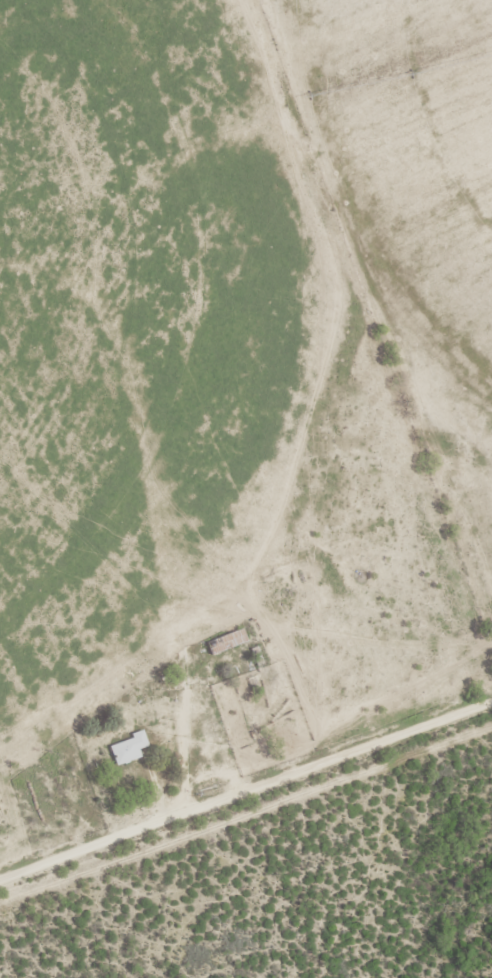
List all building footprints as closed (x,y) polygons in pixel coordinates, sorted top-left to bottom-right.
[(207,655),(244,643),(240,630),(203,642),(207,655)] [(146,746),(141,732),(107,745),(115,766),(139,757),(136,750),(146,746)]
